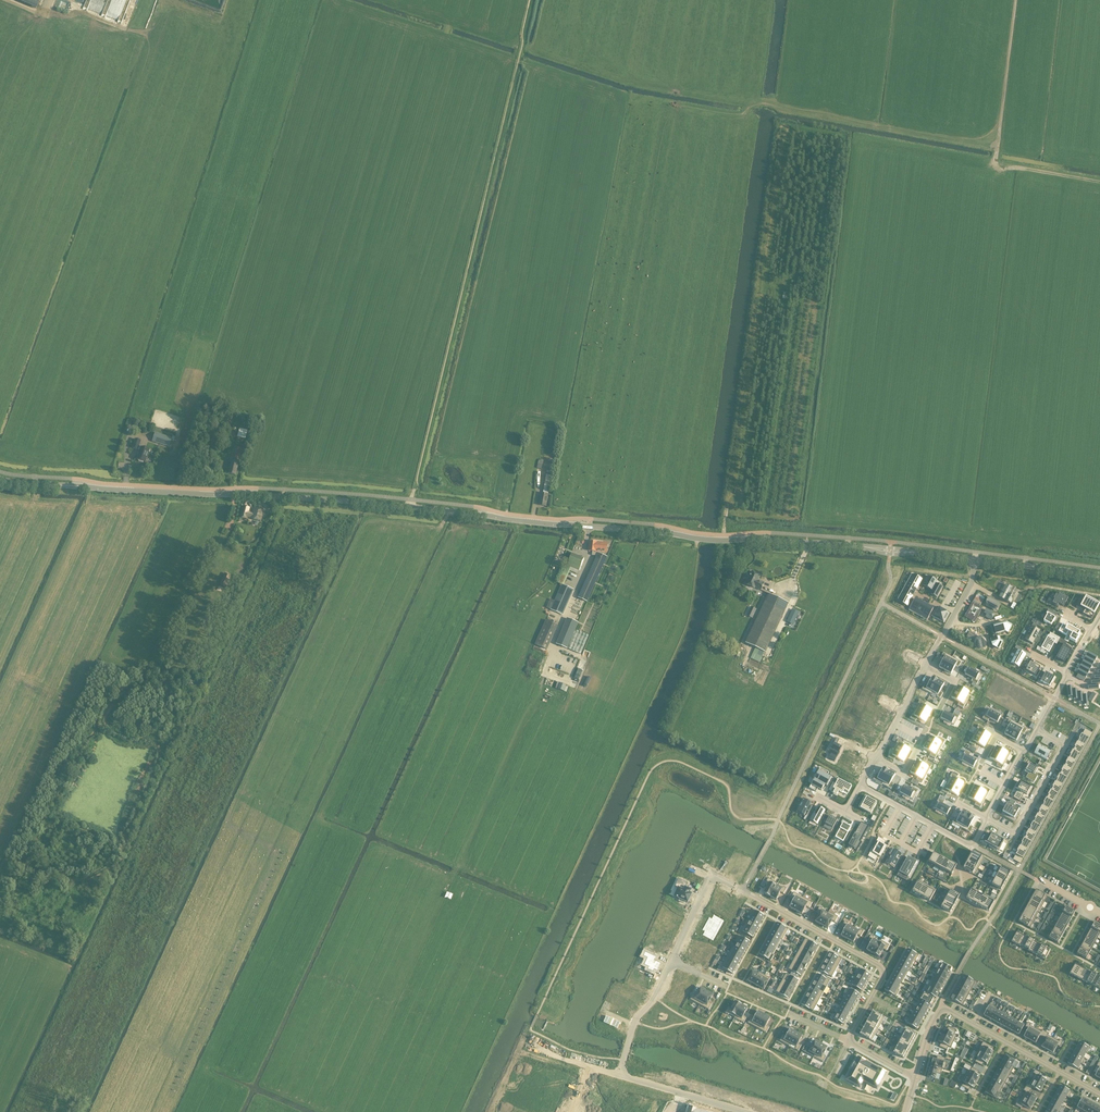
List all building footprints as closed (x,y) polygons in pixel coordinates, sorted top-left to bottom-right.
[(36,9),(40,0),(15,0),(36,9)] [(240,428),(236,441),(242,442),(243,439),(245,440),(247,430),(240,428)] [(172,438),(155,433),(152,442),(169,447),(172,438)] [(135,438),(132,448),(140,450),(137,460),(138,460),(138,461),(139,462),(142,463),(143,463),(144,462),(146,462),(150,449),(140,446),(141,440),(135,438)] [(231,461),(228,473),(235,475),(242,449),(234,447),(230,460),(231,461)] [(546,506),(548,495),(543,494),(541,494),(539,505),(546,506)] [(242,507),(240,517),(247,519),(247,517),(251,518),(251,519),(261,521),(263,511),(254,509),(253,512),(247,511),(248,508),(242,507)] [(597,556),(579,598),(587,602),(607,558),(607,557),(600,554),(601,552),(607,553),(608,543),(590,542),(589,551),(593,551),(592,556),(597,556)] [(572,554),(567,566),(579,571),(584,559),(572,554)] [(752,572),(746,584),(754,588),(755,587),(761,590),(764,583),(757,580),(757,579),(759,575),(752,572)] [(225,573),(219,585),(225,588),(231,576),(225,573)] [(911,575),(908,581),(918,587),(923,579),(922,579),(922,581),(913,576),(913,574),(912,575),(911,575)] [(928,576),(922,585),(928,588),(933,579),(928,576)] [(933,579),(928,588),(933,591),(937,584),(938,582),(933,579)] [(960,585),(966,587),(968,581),(962,579),(960,585)] [(908,581),(905,587),(915,593),(918,587),(908,581)] [(562,585),(551,610),(563,615),(574,590),(564,585),(562,584),(562,585)] [(933,591),(931,594),(937,598),(943,587),(937,584),(933,591)] [(1006,584),(999,597),(1012,603),(1019,590),(1006,584)] [(905,587),(901,593),(912,599),(915,593),(905,587)] [(901,593),(898,599),(899,600),(898,601),(899,600),(908,605),(907,606),(908,607),(912,599),(901,593)] [(1049,598),(1047,601),(1058,607),(1060,604),(1064,606),(1068,598),(1060,593),(1059,595),(1057,593),(1053,600),(1049,598)] [(756,648),(765,652),(788,603),(769,594),(746,643),(756,648)] [(977,595),(973,602),(980,606),(984,599),(977,595)] [(1081,601),(1084,603),(1082,606),(1086,608),(1086,609),(1087,610),(1085,613),(1088,614),(1087,616),(1091,618),(1099,603),(1099,602),(1089,596),(1088,599),(1084,597),(1081,601)] [(915,599),(910,609),(916,612),(921,602),(915,599)] [(991,599),(987,606),(991,607),(995,610),(999,603),(994,601),(991,599)] [(921,602),(916,612),(922,615),(927,606),(921,602)] [(973,604),(966,616),(975,621),(982,609),(973,604)] [(927,606),(922,615),(928,618),(928,619),(933,609),(927,606)] [(752,618),(756,610),(751,607),(748,616),(752,618)] [(1003,607),(999,614),(1006,618),(1010,611),(1003,607)] [(935,616),(934,618),(941,622),(942,620),(943,618),(944,616),(946,614),(947,612),(939,608),(938,610),(937,612),(936,614),(935,616)] [(793,609),(787,621),(794,625),(800,612),(793,609)] [(1048,615),(1044,622),(1051,626),(1055,618),(1057,614),(1048,609),(1046,614),(1048,615)] [(987,610),(984,613),(985,617),(992,620),(995,614),(987,610)] [(568,619),(557,644),(567,648),(578,623),(568,619)] [(1033,619),(1031,622),(1033,623),(1037,626),(1040,627),(1042,624),(1033,619)] [(546,620),(536,645),(546,649),(557,625),(546,620)] [(933,620),(930,626),(939,629),(942,623),(933,620)] [(1006,623),(999,625),(1002,633),(1005,632),(1008,633),(1012,626),(1006,623)] [(1058,623),(1057,625),(1063,628),(1061,633),(1066,636),(1068,632),(1072,634),(1069,639),(1076,643),(1079,637),(1078,636),(1080,632),(1068,625),(1067,627),(1063,624),(1062,625),(1058,623)] [(994,627),(992,627),(994,635),(1002,633),(999,625),(994,626),(994,627)] [(1029,632),(1024,639),(1025,640),(1025,639),(1033,643),(1032,644),(1033,644),(1037,637),(1039,639),(1043,633),(1040,631),(1036,629),(1032,626),(1032,627),(1030,626),(1027,631),(1029,632)] [(576,630),(568,649),(581,654),(589,636),(576,630)] [(969,631),(966,637),(972,640),(975,634),(969,631)] [(1048,635),(1041,648),(1049,652),(1054,643),(1057,645),(1058,642),(1060,638),(1050,633),(1049,636),(1048,635)] [(975,640),(974,643),(975,646),(978,650),(985,648),(987,643),(986,640),(983,637),(980,636),(977,637),(975,640)] [(999,637),(991,640),(993,646),(999,649),(1003,642),(1000,640),(999,637)] [(1056,658),(1057,658),(1064,662),(1072,649),(1066,645),(1064,644),(1063,645),(1056,658)] [(1018,650),(1011,663),(1012,662),(1019,666),(1018,667),(1019,667),(1026,654),(1020,651),(1021,648),(1016,645),(1015,648),(1018,650)] [(765,652),(756,648),(753,653),(762,657),(765,652)] [(943,660),(939,667),(945,671),(952,657),(944,652),(940,658),(943,660)] [(1089,652),(1087,656),(1096,661),(1098,657),(1089,652)] [(952,657),(945,671),(951,674),(955,666),(958,668),(961,662),(952,657)] [(1086,657),(1084,660),(1093,665),(1095,662),(1086,657)] [(1084,661),(1082,664),(1091,669),(1093,666),(1084,661)] [(1027,662),(1024,667),(1027,669),(1026,670),(1035,676),(1039,670),(1041,667),(1034,664),(1030,662),(1029,663),(1027,662)] [(1081,665),(1080,669),(1089,673),(1091,670),(1081,665)] [(968,668),(965,674),(973,678),(971,681),(977,685),(982,675),(968,668)] [(1079,669),(1077,673),(1086,678),(1088,674),(1079,669)] [(566,679),(567,673),(555,671),(554,677),(566,679)] [(1042,672),(1039,677),(1042,679),(1041,681),(1050,686),(1055,677),(1046,672),(1045,673),(1042,672)] [(925,683),(922,689),(931,694),(932,693),(938,680),(932,677),(928,685),(925,683)] [(938,680),(932,693),(937,696),(937,697),(940,699),(943,693),(940,691),(944,684),(938,680)] [(958,686),(955,692),(966,698),(969,693),(971,694),(973,690),(967,687),(966,690),(958,686)] [(955,692),(952,698),(959,702),(958,705),(963,708),(968,699),(966,698),(955,692)] [(916,709),(916,710),(928,716),(932,710),(924,706),(926,703),(920,700),(918,703),(919,704),(916,709)] [(1056,708),(1051,718),(1055,720),(1054,721),(1057,722),(1056,725),(1061,728),(1063,725),(1065,727),(1069,719),(1067,718),(1068,715),(1056,708)] [(915,709),(910,718),(916,721),(917,718),(925,722),(928,716),(916,710),(916,709),(915,709)] [(988,709),(983,718),(988,721),(990,719),(997,723),(1001,716),(988,709)] [(944,712),(941,718),(954,725),(959,716),(954,713),(952,716),(944,712)] [(843,726),(841,730),(846,733),(849,729),(852,730),(855,724),(854,724),(857,719),(847,714),(845,719),(847,720),(844,726),(843,726)] [(1009,727),(1005,734),(1011,738),(1018,724),(1009,719),(1006,725),(1009,727)] [(1018,724),(1011,738),(1017,741),(1021,733),(1024,735),(1027,729),(1018,724)] [(979,725),(974,734),(987,741),(991,735),(983,731),(985,728),(979,725)] [(1080,739),(1078,742),(1085,746),(1092,733),(1085,730),(1082,735),(1082,734),(1079,739),(1080,739)] [(974,734),(969,743),(975,746),(976,743),(984,747),(987,741),(974,734)] [(930,736),(927,742),(940,750),(945,741),(939,738),(938,741),(930,736)] [(831,747),(828,752),(831,753),(829,758),(835,761),(840,752),(839,752),(842,747),(837,744),(839,739),(837,738),(832,748),(831,747)] [(898,739),(893,749),(894,749),(895,749),(907,756),(910,750),(902,746),(904,743),(898,739)] [(927,742),(923,748),(931,753),(929,756),(935,759),(940,750),(927,742)] [(1075,747),(1074,751),(1081,754),(1085,746),(1078,742),(1077,742),(1074,747),(1075,747)] [(1034,753),(1046,760),(1051,752),(1051,751),(1039,745),(1040,745),(1035,753),(1034,753)] [(997,747),(993,753),(1007,760),(1012,751),(1006,748),(1005,751),(997,747)] [(890,754),(888,757),(894,760),(896,758),(903,762),(907,756),(895,749),(894,749),(891,755),(890,754)] [(965,750),(960,760),(973,767),(977,761),(969,756),(971,753),(965,750)] [(1071,755),(1069,759),(1076,762),(1081,754),(1074,751),(1073,750),(1070,755),(1071,755)] [(993,753),(990,759),(998,763),(996,766),(1002,769),(1007,760),(993,753)] [(1066,763),(1065,767),(1072,770),(1076,762),(1069,759),(1068,758),(1066,763)] [(917,761),(914,767),(927,774),(932,765),(926,762),(925,765),(917,761)] [(1029,763),(1026,770),(1032,773),(1031,775),(1028,773),(1028,774),(1026,778),(1028,779),(1028,780),(1034,783),(1037,776),(1035,775),(1036,773),(1040,765),(1037,764),(1035,767),(1029,763)] [(1062,771),(1060,775),(1067,778),(1072,770),(1065,767),(1064,766),(1061,771),(1062,771)] [(914,767),(910,773),(918,777),(916,780),(922,783),(927,774),(914,767)] [(815,779),(810,788),(816,792),(818,789),(821,790),(822,791),(822,790),(823,789),(825,785),(827,786),(829,784),(832,778),(829,776),(828,775),(829,773),(821,768),(818,773),(817,775),(820,776),(818,780),(815,779)] [(876,774),(873,779),(876,781),(878,779),(883,782),(889,771),(883,768),(879,775),(876,774)] [(883,782),(882,784),(891,789),(894,784),(891,782),(895,774),(889,771),(883,782)] [(952,773),(947,782),(960,790),(964,784),(956,779),(958,776),(952,773)] [(1058,779),(1056,783),(1063,786),(1067,778),(1060,775),(1060,774),(1057,779),(1058,779)] [(834,792),(833,793),(837,795),(839,792),(842,794),(844,791),(848,793),(848,792),(849,793),(852,787),(843,782),(838,779),(837,783),(833,789),(835,790),(834,792)] [(947,782),(942,791),(948,794),(949,791),(957,796),(960,790),(947,782)] [(1018,790),(1013,798),(1020,801),(1022,797),(1021,796),(1023,792),(1027,795),(1031,788),(1019,782),(1017,786),(1015,788),(1018,790)] [(1053,787),(1052,791),(1058,794),(1063,786),(1056,783),(1055,782),(1052,787),(1053,787)] [(903,786),(900,792),(913,800),(918,790),(913,787),(911,790),(903,786)] [(975,786),(972,792),(985,799),(990,790),(984,787),(983,790),(975,786)] [(1049,795),(1047,799),(1054,802),(1058,794),(1052,791),(1051,790),(1048,795),(1049,795)] [(972,792),(968,798),(976,802),(975,805),(980,808),(985,799),(972,792)] [(863,800),(860,804),(866,807),(865,809),(868,811),(867,812),(871,814),(877,804),(872,801),(873,800),(865,796),(866,797),(864,800),(863,800)] [(939,798),(934,808),(947,815),(951,809),(943,804),(944,801),(939,798)] [(1044,803),(1043,807),(1050,810),(1054,802),(1047,799),(1046,798),(1044,803)] [(803,799),(797,812),(797,811),(804,815),(804,816),(807,811),(809,812),(812,806),(810,805),(811,803),(803,799)] [(1008,803),(1003,812),(1004,812),(1014,818),(1019,809),(1013,806),(1015,802),(1011,800),(1009,803),(1008,803)] [(818,806),(810,820),(818,823),(817,824),(817,825),(825,810),(818,806)] [(1040,811),(1038,815),(1045,818),(1050,810),(1043,807),(1042,806),(1039,811),(1040,811)] [(955,817),(952,823),(961,828),(969,815),(963,811),(958,819),(955,817)] [(1036,819),(1034,823),(1041,826),(1045,818),(1038,815),(1037,814),(1035,819),(1036,819)] [(969,815),(961,828),(970,833),(973,827),(970,826),(974,818),(969,815)] [(830,816),(823,827),(831,831),(837,820),(830,816)] [(1031,827),(1029,831),(1036,834),(1041,826),(1034,823),(1033,822),(1030,827),(1031,827)] [(843,823),(835,837),(843,842),(851,827),(843,823)] [(853,837),(849,845),(854,848),(855,845),(859,847),(862,842),(861,841),(863,837),(865,838),(868,833),(866,831),(861,828),(859,832),(858,831),(856,833),(855,833),(853,837)] [(1027,835),(1025,839),(1032,842),(1036,834),(1029,831),(1029,830),(1026,835),(1027,835)] [(984,840),(983,841),(985,843),(987,844),(999,850),(1000,850),(1003,852),(1007,845),(1004,843),(1004,842),(992,835),(990,834),(989,835),(987,834),(984,840)] [(871,852),(868,857),(875,860),(878,856),(880,857),(886,846),(884,845),(885,841),(879,838),(876,842),(878,843),(873,853),(871,852)] [(1022,843),(1021,847),(1028,850),(1032,842),(1025,839),(1024,838),(1022,843)] [(1016,855),(1013,860),(1020,864),(1028,850),(1021,847),(1020,846),(1017,851),(1018,851),(1016,855),(1016,854),(1016,855)] [(892,854),(887,862),(895,867),(902,854),(894,849),(894,850),(891,849),(889,852),(892,854)] [(973,851),(970,857),(981,864),(984,858),(973,851)] [(934,853),(929,862),(935,865),(940,856),(934,853)] [(733,856),(726,869),(734,873),(741,860),(733,856)] [(935,865),(934,866),(939,869),(940,869),(945,859),(940,856),(935,865)] [(970,857),(967,863),(978,869),(981,864),(970,857)] [(908,858),(899,874),(903,876),(902,878),(907,880),(906,881),(907,881),(908,879),(908,878),(916,863),(917,862),(917,861),(916,862),(908,858)] [(939,869),(939,870),(945,873),(946,871),(951,862),(945,859),(940,869),(939,869)] [(951,862),(946,871),(952,874),(957,865),(951,862)] [(967,863),(963,869),(975,875),(978,869),(967,863)] [(999,866),(996,872),(997,873),(997,872),(1007,878),(1011,872),(999,866)] [(997,873),(994,878),(1004,884),(1007,878),(997,872),(997,873)] [(768,886),(764,893),(770,897),(777,884),(777,885),(778,883),(768,878),(765,884),(768,886)] [(994,878),(991,884),(1001,890),(1004,884),(994,878)] [(675,895),(674,896),(677,898),(678,898),(680,899),(679,901),(684,903),(685,901),(688,903),(689,902),(692,895),(692,894),(690,893),(692,890),(691,890),(686,887),(688,883),(685,881),(678,879),(677,882),(679,883),(677,887),(678,888),(678,889),(675,895)] [(919,880),(912,892),(918,895),(925,883),(919,880)] [(925,883),(918,895),(924,898),(930,886),(925,883)] [(777,884),(770,897),(776,900),(781,892),(784,894),(787,888),(783,887),(783,888),(777,885),(777,884)] [(930,886),(924,898),(930,901),(936,890),(930,886)] [(973,887),(966,899),(972,902),(978,892),(979,891),(973,887)] [(947,896),(957,901),(960,895),(951,890),(947,896)] [(1045,902),(1047,897),(1036,890),(1033,896),(1045,902)] [(794,900),(790,907),(791,908),(796,911),(803,898),(798,895),(794,892),(791,898),(794,900)] [(978,892),(972,902),(977,905),(983,895),(978,892)] [(983,895),(977,905),(983,908),(990,897),(984,893),(983,895)] [(945,895),(942,900),(944,902),(953,907),(957,901),(947,896),(945,895)] [(1042,907),(1045,902),(1033,896),(1030,901),(1042,907)] [(990,897),(983,908),(989,911),(995,900),(990,897)] [(803,898),(796,911),(802,914),(806,907),(809,908),(812,903),(803,898)] [(1027,906),(1039,912),(1042,907),(1030,901),(1027,906)] [(944,902),(941,907),(950,913),(953,907),(944,902)] [(667,909),(663,917),(678,924),(681,918),(677,916),(679,912),(674,910),(675,907),(667,904),(665,908),(667,909)] [(1025,911),(1036,918),(1039,912),(1027,906),(1025,911)] [(820,914),(815,922),(822,925),(829,912),(820,907),(817,912),(820,914)] [(1072,917),(1075,912),(1066,907),(1063,912),(1072,917)] [(753,910),(750,915),(761,922),(765,916),(753,910)] [(1022,916),(1033,923),(1036,918),(1025,911),(1022,916)] [(829,912),(822,925),(828,929),(832,921),(835,922),(838,917),(829,912)] [(1060,917),(1069,922),(1072,917),(1063,912),(1060,917)] [(709,917),(706,924),(719,931),(724,921),(714,915),(712,919),(709,917)] [(747,920),(747,921),(759,927),(761,922),(750,915),(750,916),(751,916),(748,921),(747,920)] [(1030,928),(1033,923),(1022,916),(1019,922),(1030,928)] [(1057,922),(1066,928),(1069,922),(1060,917),(1057,922)] [(747,921),(744,926),(756,932),(759,927),(747,921)] [(845,928),(841,936),(847,939),(853,928),(848,925),(849,923),(845,921),(842,926),(845,928)] [(1064,933),(1066,928),(1057,922),(1054,928),(1064,933)] [(1094,922),(1091,928),(1099,933),(1099,926),(1094,922)] [(660,923),(654,936),(664,941),(666,938),(666,937),(667,936),(672,938),(676,930),(660,923)] [(777,923),(774,928),(786,935),(789,929),(782,926),(777,923)] [(706,924),(702,930),(705,931),(703,935),(713,941),(719,931),(706,924)] [(744,926),(741,931),(753,938),(756,932),(744,926)] [(774,928),(771,934),(782,939),(781,940),(783,940),(786,935),(774,928)] [(853,928),(847,939),(854,943),(858,935),(861,937),(864,931),(861,929),(859,931),(853,928)] [(1052,933),(1061,938),(1064,933),(1054,928),(1052,933)] [(1099,934),(1099,933),(1091,928),(1088,933),(1098,938),(1099,934)] [(1017,931),(1012,942),(1020,946),(1021,945),(1026,936),(1017,931)] [(1058,943),(1061,938),(1052,933),(1049,938),(1058,943)] [(1095,943),(1098,938),(1088,933),(1086,938),(1095,943)] [(771,934),(768,939),(779,945),(781,940),(782,939),(771,934)] [(871,942),(867,950),(873,953),(880,941),(879,941),(874,938),(875,937),(871,935),(868,941),(871,942)] [(736,941),(736,942),(737,942),(742,944),(747,947),(750,942),(745,939),(739,936),(736,941)] [(1026,936),(1021,945),(1029,949),(1034,940),(1026,936)] [(655,942),(650,951),(663,957),(668,948),(662,945),(663,944),(664,944),(665,941),(656,937),(654,940),(656,941),(656,942),(655,942)] [(698,937),(695,943),(708,948),(710,942),(698,937)] [(1095,943),(1086,938),(1083,943),(1092,948),(1095,943)] [(768,939),(765,944),(776,950),(779,945),(768,939)] [(806,939),(802,945),(814,951),(817,945),(809,941),(806,939)] [(880,941),(873,953),(879,957),(884,949),(887,951),(890,945),(880,940),(880,941)] [(1029,949),(1028,951),(1037,955),(1037,954),(1042,945),(1034,940),(1029,949)] [(734,947),(739,950),(744,953),(747,947),(742,944),(737,942),(734,947)] [(1092,948),(1083,943),(1080,948),(1089,953),(1092,948)] [(765,944),(762,949),(773,955),(776,950),(765,944)] [(802,945),(799,951),(811,957),(814,951),(802,945)] [(1042,945),(1037,954),(1046,959),(1051,950),(1042,945)] [(733,946),(730,952),(736,955),(742,958),(744,953),(739,950),(734,947),(733,946)] [(1086,959),(1089,953),(1080,948),(1077,954),(1086,959)] [(762,949),(759,955),(765,958),(771,961),(774,955),(773,955),(762,949)] [(908,949),(904,955),(915,961),(916,961),(919,955),(908,949)] [(799,951),(796,957),(807,963),(811,957),(799,951)] [(645,952),(644,956),(647,958),(644,965),(649,967),(648,969),(653,972),(654,969),(657,971),(660,963),(654,960),(656,957),(645,952)] [(730,952),(727,957),(733,960),(739,963),(742,958),(736,955),(730,952)] [(830,952),(827,958),(838,965),(839,965),(842,959),(839,957),(830,952)] [(703,953),(699,962),(705,965),(709,956),(703,953)] [(904,955),(902,959),(913,964),(915,961),(904,955)] [(727,957),(724,962),(730,965),(736,968),(739,963),(733,960),(727,957)] [(796,957),(793,963),(804,969),(807,963),(796,957)] [(827,958),(823,964),(824,964),(835,971),(839,965),(838,965),(827,958)] [(901,960),(900,962),(910,967),(909,968),(911,968),(913,964),(902,959),(901,960)] [(724,962),(721,968),(727,971),(733,974),(736,968),(730,965),(724,962)] [(900,962),(898,966),(908,971),(909,968),(910,967),(900,962)] [(793,963),(789,969),(793,971),(801,975),(804,969),(793,963)] [(941,963),(937,969),(949,975),(950,972),(952,969),(949,967),(941,963)] [(1075,963),(1070,974),(1078,978),(1084,968),(1075,963)] [(823,964),(820,971),(828,975),(832,977),(835,971),(824,964),(823,964)] [(897,968),(896,970),(907,975),(909,971),(908,971),(898,966),(897,968)] [(1084,968),(1078,978),(1087,983),(1087,982),(1092,973),(1084,968)] [(681,975),(689,979),(692,973),(683,969),(681,975)] [(857,974),(868,980),(871,975),(860,969),(857,974)] [(937,969),(934,975),(935,975),(946,981),(948,977),(949,975),(937,969)] [(753,971),(747,981),(752,983),(753,984),(759,973),(758,973),(753,970),(753,971)] [(895,972),(894,973),(905,979),(907,975),(896,970),(895,972)] [(635,971),(634,975),(636,976),(634,981),(649,988),(653,980),(647,978),(648,977),(638,972),(635,971)] [(759,973),(753,984),(758,987),(765,975),(759,972),(759,973)] [(786,973),(783,980),(795,986),(799,980),(790,975),(786,973)] [(894,974),(892,977),(901,982),(902,983),(905,979),(894,973),(894,974)] [(1087,982),(1095,986),(1099,978),(1099,977),(1092,973),(1087,982)] [(818,974),(815,980),(827,987),(830,981),(827,979),(818,974)] [(856,974),(853,979),(855,980),(865,985),(867,980),(868,980),(857,974),(856,974)] [(765,975),(758,987),(764,990),(769,981),(770,978),(765,975)] [(932,981),(942,987),(946,981),(935,975),(932,981)] [(964,976),(961,982),(972,988),(976,982),(964,976)] [(890,980),(890,981),(899,986),(900,986),(901,982),(892,977),(890,980)] [(783,980),(780,986),(792,992),(795,986),(783,980)] [(815,980),(811,986),(823,993),(827,987),(815,980)] [(852,985),(852,986),(862,991),(865,985),(855,980),(853,985),(852,985)] [(931,980),(928,986),(939,992),(942,987),(932,981),(931,980)] [(890,981),(888,985),(898,990),(899,990),(901,986),(900,986),(899,986),(890,981)] [(961,982),(958,988),(969,994),(972,988),(961,982)] [(888,985),(885,990),(896,997),(900,991),(899,990),(898,990),(888,985)] [(780,986),(776,992),(780,994),(788,999),(792,992),(780,986)] [(811,986),(808,992),(820,999),(823,993),(811,986)] [(928,986),(924,992),(936,998),(939,992),(928,986)] [(694,994),(690,1000),(700,1005),(707,991),(701,988),(696,996),(694,994)] [(958,988),(955,993),(966,1000),(969,994),(958,988)] [(849,989),(846,995),(847,995),(857,1000),(860,994),(849,989)] [(707,991),(700,1005),(709,1010),(712,1004),(709,1002),(713,995),(707,991)] [(808,992),(805,998),(817,1005),(820,999),(808,992)] [(922,993),(919,999),(920,999),(930,1005),(934,999),(924,994),(922,993)] [(953,996),(951,999),(954,1001),(963,1006),(966,1000),(955,993),(953,996)] [(845,998),(845,999),(855,1004),(857,1000),(847,995),(845,998)] [(805,998),(801,1004),(810,1009),(813,1011),(817,1005),(805,998)] [(844,998),(842,1002),(852,1008),(855,1004),(845,999),(845,998),(844,998)] [(920,999),(918,1003),(928,1009),(930,1005),(920,999)] [(728,1007),(725,1013),(729,1015),(729,1014),(735,1017),(742,1005),(736,1001),(731,1009),(728,1007)] [(842,1002),(840,1006),(841,1006),(850,1011),(852,1009),(852,1008),(842,1002)] [(917,1005),(916,1007),(926,1012),(928,1009),(918,1003),(917,1005)] [(990,1004),(984,1015),(989,1018),(994,1009),(995,1009),(996,1007),(990,1004)] [(735,1017),(734,1018),(735,1018),(744,1023),(747,1017),(744,1016),(748,1008),(742,1005),(735,1017)] [(841,1006),(839,1010),(848,1015),(850,1011),(841,1006)] [(916,1007),(914,1011),(915,1011),(924,1016),(926,1012),(916,1007)] [(994,1009),(989,1018),(993,1020),(998,1011),(995,1009),(994,1009)] [(837,1013),(837,1014),(846,1019),(847,1017),(848,1015),(839,1010),(837,1013)] [(998,1011),(993,1020),(996,1022),(1001,1013),(1002,1013),(1002,1012),(998,1010),(998,1011)] [(751,1017),(748,1023),(757,1028),(764,1014),(758,1011),(754,1019),(751,1017)] [(873,1011),(870,1017),(881,1023),(885,1017),(883,1016),(873,1011)] [(913,1014),(913,1015),(922,1020),(924,1016),(915,1011),(913,1014)] [(836,1013),(833,1019),(843,1024),(846,1019),(837,1014),(837,1013),(836,1013)] [(1001,1013),(996,1022),(1000,1024),(1005,1015),(1004,1015),(1002,1013),(1001,1013)] [(764,1014),(757,1028),(766,1033),(769,1027),(766,1026),(771,1018),(764,1014)] [(912,1014),(910,1018),(920,1024),(921,1021),(922,1020),(913,1015),(913,1014),(912,1014)] [(1005,1015),(1000,1024),(1003,1026),(1008,1017),(1009,1016),(1005,1014),(1004,1015),(1005,1015)] [(607,1016),(604,1022),(618,1028),(620,1022),(607,1016)] [(870,1017),(867,1023),(878,1029),(881,1023),(870,1017)] [(1008,1017),(1003,1026),(1007,1028),(1012,1019),(1011,1019),(1008,1017)] [(1012,1019),(1007,1028),(1010,1030),(1015,1021),(1016,1020),(1012,1017),(1011,1019),(1012,1019)] [(910,1018),(907,1023),(917,1029),(920,1024),(910,1018)] [(1015,1021),(1010,1030),(1013,1032),(1018,1022),(1015,1021)] [(1018,1022),(1013,1032),(1019,1035),(1024,1026),(1018,1022)] [(1028,1029),(1024,1037),(1030,1040),(1036,1029),(1030,1025),(1031,1024),(1028,1022),(1025,1027),(1028,1029)] [(867,1023),(864,1029),(875,1035),(878,1029),(867,1023)] [(944,1029),(941,1036),(954,1042),(957,1035),(954,1034),(956,1031),(948,1027),(947,1031),(944,1029)] [(904,1028),(901,1034),(913,1041),(916,1035),(907,1030),(904,1028)] [(783,1035),(780,1041),(789,1046),(791,1044),(790,1044),(796,1033),(790,1029),(786,1037),(783,1035)] [(864,1029),(860,1035),(870,1040),(872,1041),(875,1035),(864,1029)] [(1036,1029),(1030,1040),(1036,1043),(1040,1036),(1043,1037),(1046,1032),(1043,1030),(1042,1032),(1036,1029)] [(1045,1039),(1041,1046),(1047,1050),(1054,1038),(1048,1035),(1049,1033),(1046,1032),(1043,1037),(1045,1039)] [(796,1033),(790,1044),(791,1044),(796,1047),(795,1049),(798,1051),(801,1045),(798,1044),(803,1036),(796,1033)] [(971,1033),(968,1039),(973,1042),(977,1036),(971,1033)] [(901,1034),(898,1040),(900,1042),(900,1041),(909,1046),(911,1044),(913,1041),(901,1034)] [(941,1036),(938,1042),(941,1043),(939,1047),(947,1050),(949,1047),(951,1048),(954,1042),(941,1036)] [(1054,1038),(1047,1050),(1053,1053),(1057,1045),(1060,1047),(1063,1041),(1060,1040),(1059,1041),(1054,1038)] [(808,1046),(805,1052),(814,1057),(821,1044),(815,1040),(811,1048),(808,1046)] [(897,1047),(906,1052),(909,1046),(900,1041),(900,1042),(897,1047)] [(983,1042),(978,1051),(990,1058),(991,1057),(991,1056),(993,1052),(991,1050),(993,1047),(983,1042)] [(1080,1042),(1077,1048),(1086,1053),(1087,1054),(1090,1048),(1080,1042)] [(821,1044),(814,1057),(823,1062),(826,1057),(823,1055),(828,1047),(821,1044)] [(895,1045),(891,1052),(894,1053),(903,1058),(906,1052),(897,1047),(895,1045)] [(1077,1048),(1074,1053),(1083,1058),(1086,1053),(1077,1048)] [(978,1051),(975,1057),(977,1058),(975,1062),(982,1066),(984,1063),(987,1064),(990,1058),(978,1051)] [(1074,1053),(1071,1058),(1081,1064),(1082,1064),(1085,1059),(1083,1058),(1074,1053)] [(1006,1055),(1003,1061),(1012,1066),(1015,1060),(1006,1055)] [(933,1059),(931,1065),(943,1069),(942,1069),(945,1070),(947,1063),(944,1062),(946,1058),(937,1056),(936,1060),(933,1059)] [(852,1068),(846,1080),(860,1088),(863,1081),(877,1089),(887,1072),(879,1068),(879,1069),(866,1061),(858,1057),(855,1063),(855,1062),(852,1068)] [(1071,1058),(1068,1064),(1078,1069),(1081,1064),(1071,1058)] [(1003,1061),(1000,1066),(1011,1073),(1014,1067),(1012,1066),(1003,1061)] [(931,1066),(928,1077),(935,1079),(937,1073),(941,1075),(942,1072),(942,1069),(943,1069),(931,1065),(931,1066)] [(1000,1066),(997,1071),(1008,1078),(1011,1073),(1000,1066)] [(968,1070),(964,1076),(977,1082),(980,1076),(977,1075),(979,1071),(972,1067),(970,1071),(968,1070)] [(1035,1074),(1032,1080),(1043,1086),(1047,1080),(1039,1076),(1041,1073),(1035,1070),(1033,1073),(1035,1074)] [(997,1071),(994,1076),(1006,1083),(1008,1078),(997,1071)] [(964,1076),(961,1082),(963,1083),(961,1086),(969,1090),(971,1087),(973,1088),(975,1084),(976,1083),(977,1082),(964,1076)] [(994,1076),(991,1082),(1003,1088),(1006,1083),(994,1076)] [(1027,1084),(1025,1087),(1031,1091),(1032,1088),(1040,1092),(1043,1086),(1032,1080),(1029,1085),(1027,1084)] [(991,1082),(988,1087),(1000,1093),(1003,1088),(991,1082)] [(1060,1085),(1057,1091),(1066,1096),(1069,1098),(1072,1092),(1060,1085)] [(988,1087),(985,1092),(997,1099),(1000,1093),(988,1087)] [(1025,1092),(1022,1097),(1034,1104),(1037,1098),(1029,1093),(1031,1091),(1025,1087),(1024,1091),(1025,1092)] [(1057,1091),(1054,1096),(1064,1101),(1066,1096),(1057,1091)] [(1054,1096),(1052,1101),(1061,1106),(1064,1101),(1054,1096)] [(1017,1102),(1015,1105),(1021,1108),(1023,1105),(1030,1109),(1034,1104),(1022,1097),(1019,1103),(1017,1102)] [(1082,1098),(1076,1108),(1082,1111),(1083,1111),(1083,1110),(1088,1101),(1082,1098)] [(1049,1107),(1058,1111),(1059,1111),(1062,1107),(1061,1106),(1052,1101),(1049,1107)] [(1083,1110),(1083,1111),(1086,1111),(1091,1103),(1088,1101),(1083,1110)] [(1086,1111),(1091,1111),(1095,1105),(1091,1103),(1086,1111)]
